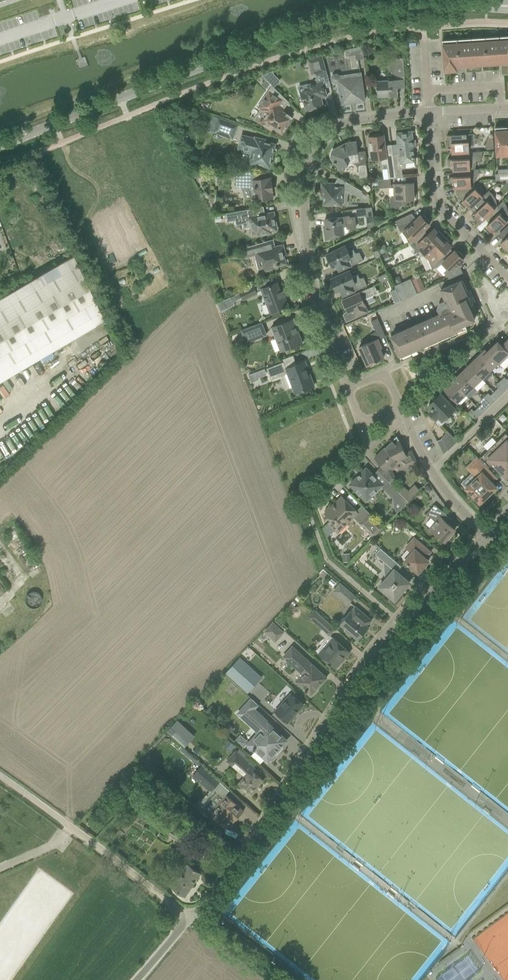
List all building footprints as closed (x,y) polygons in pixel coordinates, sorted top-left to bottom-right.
[(491,59),(500,58),(498,36),(485,37),(486,62),(491,62),(491,59)] [(498,36),(500,58),(507,58),(507,36),(498,36)] [(481,62),(486,62),(485,37),(471,38),(472,60),(481,59),(481,62)] [(464,60),(472,60),(471,38),(457,39),(459,64),(464,63),(464,60)] [(459,67),(459,64),(457,39),(442,40),(442,41),(443,41),(444,65),(444,67),(444,68),(445,70),(446,70),(446,71),(455,70),(456,70),(456,67),(459,67)] [(364,58),(362,47),(362,46),(345,50),(346,56),(355,55),(356,59),(364,58)] [(317,73),(326,70),(322,55),(307,59),(310,71),(316,69),(317,73)] [(397,77),(404,76),(403,58),(387,59),(388,72),(391,72),(392,80),(375,81),(376,92),(377,92),(377,97),(393,97),(394,96),(395,95),(395,94),(398,93),(397,77)] [(262,75),(268,81),(274,75),(273,75),(272,71),(273,71),(262,75)] [(364,101),(363,91),(360,72),(340,75),(337,73),(333,74),(331,77),(332,82),(334,83),(337,83),(338,91),(340,91),(342,104),(364,101)] [(266,80),(261,85),(266,89),(270,84),(266,80)] [(321,98),(327,96),(323,80),(307,85),(309,90),(299,93),(302,101),(303,100),(306,110),(307,110),(309,111),(313,110),(314,108),(323,105),(321,98)] [(275,106),(282,96),(272,86),(258,107),(267,113),(262,121),(264,122),(263,125),(271,130),(273,128),(282,134),(290,122),(288,120),(290,116),(275,106)] [(214,132),(214,133),(225,137),(227,131),(230,121),(219,118),(214,132)] [(507,154),(507,126),(495,127),(495,128),(497,155),(507,154)] [(399,154),(393,154),(396,178),(403,177),(402,170),(403,169),(404,168),(405,167),(406,166),(406,164),(405,162),(408,162),(414,161),(412,146),(413,146),(412,141),(413,141),(412,131),(396,133),(398,143),(398,144),(399,154)] [(373,136),(368,137),(370,147),(372,161),(381,159),(382,165),(387,164),(388,173),(389,179),(391,179),(396,178),(393,154),(386,155),(385,146),(384,143),(383,135),(381,135),(380,133),(373,134),(373,136)] [(255,136),(254,137),(241,134),(237,149),(250,152),(247,165),(256,167),(257,163),(269,166),(270,163),(271,162),(272,161),(272,160),(272,159),(272,158),(272,157),(271,155),(274,144),(265,140),(265,139),(255,136)] [(476,141),(477,139),(477,134),(447,136),(447,135),(447,149),(448,149),(448,148),(451,148),(452,153),(470,152),(470,148),(471,148),(473,146),(474,145),(475,143),(476,141)] [(487,149),(493,149),(493,137),(488,137),(488,140),(485,146),(487,149)] [(359,162),(358,152),(356,142),(346,143),(332,150),(330,156),(334,164),(336,163),(339,170),(353,163),(359,162)] [(482,156),(482,153),(482,152),(470,152),(452,153),(452,154),(456,153),(456,159),(449,160),(449,159),(448,160),(448,166),(449,166),(452,166),(453,171),(474,169),(476,167),(476,165),(476,163),(476,161),(480,161),(481,160),(482,158),(482,156)] [(360,178),(368,177),(366,164),(358,165),(360,178)] [(479,169),(474,170),(474,169),(453,171),(457,171),(457,177),(449,177),(449,183),(450,183),(453,183),(453,188),(474,187),(478,183),(474,187),(471,187),(471,183),(474,182),(475,181),(478,174),(479,172),(479,169)] [(498,169),(498,174),(495,174),(496,183),(507,182),(507,169),(498,169)] [(240,171),(234,171),(236,188),(248,188),(252,199),(256,199),(257,200),(262,199),(272,198),(271,191),(273,191),(272,182),(270,182),(269,178),(261,179),(260,179),(254,180),(254,179),(251,179),(250,171),(240,171)] [(383,180),(378,180),(378,188),(392,187),(391,179),(389,179),(383,180)] [(334,186),(334,183),(322,183),(321,193),(324,193),(324,205),(326,205),(326,206),(333,206),(333,205),(342,206),(342,186),(334,186)] [(412,200),(414,200),(413,183),(393,184),(394,196),(390,198),(391,207),(395,209),(412,201),(412,200)] [(481,186),(479,184),(478,183),(474,187),(453,188),(456,188),(456,194),(462,201),(460,203),(459,203),(464,208),(467,205),(470,209),(484,195),(484,192),(483,191),(481,186)] [(362,199),(365,193),(350,184),(346,190),(362,199)] [(482,221),(503,201),(497,206),(496,203),(496,201),(495,198),(493,195),(492,194),(489,190),(484,195),(470,209),(473,206),(477,211),(472,216),(471,216),(479,224),(482,221)] [(504,202),(503,201),(482,221),(485,219),(489,223),(484,228),(483,228),(488,233),(488,232),(491,230),(494,234),(507,221),(507,210),(507,209),(507,206),(505,204),(504,202)] [(366,215),(366,217),(373,216),(372,207),(356,209),(357,216),(366,215)] [(274,212),(253,216),(252,209),(225,214),(227,222),(235,220),(236,225),(242,224),(243,229),(251,227),(252,236),(257,235),(257,236),(271,233),(271,231),(275,230),(274,221),(275,221),(274,212)] [(414,218),(412,219),(410,214),(395,221),(401,232),(403,231),(409,242),(412,240),(412,241),(421,232),(429,224),(428,223),(430,221),(424,215),(422,217),(421,215),(416,220),(414,218)] [(343,227),(350,226),(348,216),(325,219),(326,231),(324,231),(326,239),(336,238),(336,236),(344,234),(343,227)] [(500,233),(505,239),(501,243),(503,245),(502,246),(507,254),(507,252),(507,225),(507,226),(500,233)] [(438,230),(436,232),(434,229),(425,236),(421,232),(412,241),(425,254),(444,236),(438,230)] [(448,243),(449,242),(444,236),(425,254),(426,255),(432,269),(440,265),(447,258),(443,254),(451,246),(448,243)] [(259,243),(242,248),(245,259),(254,256),(258,270),(263,268),(264,271),(266,270),(276,268),(276,266),(285,263),(282,252),(281,252),(279,246),(276,247),(261,250),(259,243)] [(348,252),(345,246),(326,255),(327,256),(326,257),(327,259),(327,260),(328,262),(329,263),(330,263),(332,267),(336,266),(339,272),(363,260),(359,252),(355,253),(353,249),(348,252)] [(376,259),(381,256),(378,249),(373,252),(376,259)] [(462,258),(464,257),(458,250),(456,252),(455,251),(447,258),(440,265),(441,264),(446,270),(444,273),(449,279),(462,273),(459,267),(461,266),(459,264),(464,260),(462,258)] [(104,320),(73,255),(0,298),(0,380),(73,337),(80,348),(109,331),(104,320)] [(358,274),(353,277),(350,270),(331,279),(331,281),(331,283),(331,284),(332,286),(333,287),(334,287),(336,292),(340,290),(343,296),(367,286),(363,278),(359,279),(358,274)] [(380,283),(391,279),(388,272),(377,277),(380,283)] [(395,284),(401,281),(399,275),(393,278),(395,284)] [(473,303),(463,279),(441,289),(445,299),(440,301),(439,301),(436,309),(437,309),(439,314),(391,335),(401,357),(467,328),(465,324),(475,319),(469,305),(473,303)] [(400,301),(417,293),(410,279),(394,286),(396,289),(400,300),(400,301)] [(282,289),(279,290),(277,283),(260,289),(270,314),(284,308),(284,307),(288,306),(282,289)] [(243,300),(258,293),(254,285),(239,293),(242,298),(243,300)] [(363,300),(374,295),(370,288),(360,292),(342,300),(344,303),(342,304),(345,310),(347,310),(348,313),(353,311),(356,317),(368,312),(363,300)] [(395,303),(400,300),(396,289),(390,292),(395,303)] [(385,335),(380,323),(377,318),(371,321),(376,332),(371,334),(374,340),(359,347),(367,365),(384,358),(379,348),(381,347),(377,338),(385,335)] [(280,352),(302,343),(293,319),(270,327),(280,352)] [(246,343),(267,335),(262,323),(241,331),(246,343)] [(507,356),(507,353),(497,342),(488,351),(485,349),(486,348),(485,348),(484,349),(500,364),(507,356)] [(500,365),(500,364),(484,349),(478,354),(479,355),(477,357),(489,370),(497,362),(500,365)] [(489,370),(477,357),(474,359),(468,364),(481,378),(489,370)] [(294,393),(314,386),(305,362),(286,369),(284,362),(267,368),(271,380),(287,374),(294,393)] [(481,378),(468,364),(460,372),(473,386),(481,378)] [(264,369),(255,372),(257,378),(266,375),(264,369)] [(465,394),(473,386),(460,372),(452,380),(465,394)] [(456,402),(465,394),(452,380),(446,386),(446,387),(444,390),(456,402)] [(499,396),(503,393),(498,388),(494,392),(499,396)] [(495,400),(499,396),(494,392),(490,396),(495,400)] [(448,415),(454,409),(440,394),(437,396),(436,395),(429,401),(431,403),(428,405),(432,409),(429,412),(430,413),(427,415),(432,420),(435,418),(436,419),(436,418),(437,420),(436,422),(440,426),(450,417),(448,415)] [(482,412),(486,408),(482,404),(478,408),(482,412)] [(479,416),(482,412),(478,408),(474,411),(479,416)] [(457,442),(456,441),(448,432),(442,438),(448,450),(457,442)] [(506,433),(479,458),(488,467),(492,464),(506,478),(507,476),(507,435),(506,433)] [(410,463),(405,453),(396,436),(374,457),(388,471),(389,473),(385,477),(389,482),(390,483),(395,478),(391,469),(394,466),(392,463),(396,458),(405,466),(410,463)] [(497,477),(487,467),(477,457),(467,467),(476,477),(465,488),(480,503),(496,487),(492,482),(497,477)] [(382,485),(373,476),(366,468),(350,484),(366,501),(382,485)] [(399,492),(390,483),(389,482),(383,488),(394,499),(396,497),(404,506),(408,501),(399,492)] [(413,497),(407,491),(404,487),(399,492),(408,501),(413,497)] [(358,513),(356,511),(342,496),(331,507),(330,506),(325,510),(326,512),(324,513),(331,520),(328,523),(338,532),(358,513)] [(439,517),(443,512),(434,504),(426,514),(435,521),(430,528),(445,541),(455,530),(439,517)] [(373,537),(383,527),(369,513),(359,523),(373,537)] [(425,558),(430,552),(414,538),(406,547),(412,552),(404,561),(418,573),(419,572),(421,571),(424,568),(424,566),(428,560),(425,558)] [(397,571),(401,566),(380,548),(375,554),(394,570),(379,587),(395,600),(410,582),(397,571)] [(349,604),(355,596),(340,583),(333,591),(349,604)] [(36,592),(34,592),(33,591),(32,592),(30,592),(29,593),(28,593),(27,594),(26,596),(25,597),(25,598),(25,600),(25,601),(25,603),(26,604),(27,605),(28,606),(29,607),(30,607),(32,608),(33,608),(34,608),(36,607),(37,607),(38,606),(39,605),(40,604),(41,603),(41,601),(41,600),(41,598),(41,597),(40,596),(39,594),(38,593),(37,593),(36,592)] [(367,626),(372,620),(355,606),(339,624),(346,629),(344,631),(349,635),(351,633),(358,640),(369,627),(367,626)] [(329,636),(336,629),(315,610),(309,617),(329,636)] [(275,641),(283,632),(273,622),(265,631),(275,641)] [(340,662),(350,652),(333,637),(319,654),(328,663),(330,665),(330,664),(335,668),(336,668),(338,668),(341,664),(340,662)] [(301,655),(302,655),(292,646),(285,654),(299,667),(298,667),(298,670),(302,674),(296,681),(306,690),(305,690),(311,696),(316,691),(315,690),(321,684),(319,683),(325,676),(312,664),(311,664),(301,655)] [(239,658),(226,672),(248,693),(261,678),(239,658)] [(288,697),(275,711),(287,722),(303,705),(293,695),(291,694),(288,697)] [(253,709),(258,704),(253,699),(248,704),(247,703),(239,712),(257,729),(256,730),(260,733),(249,744),(268,761),(286,740),(271,727),(272,726),(253,709)] [(177,720),(166,732),(183,747),(193,736),(177,720)] [(229,740),(223,747),(229,752),(235,746),(229,740)] [(253,771),(255,769),(236,751),(227,761),(245,777),(239,783),(250,794),(263,780),(253,771)] [(201,765),(193,775),(202,783),(210,773),(201,765)] [(218,793),(204,808),(209,812),(221,823),(229,814),(235,820),(244,811),(225,794),(223,797),(218,793)] [(192,857),(199,847),(171,828),(168,833),(183,844),(180,849),(192,857)] [(201,873),(193,867),(187,863),(171,887),(185,897),(201,873)]
